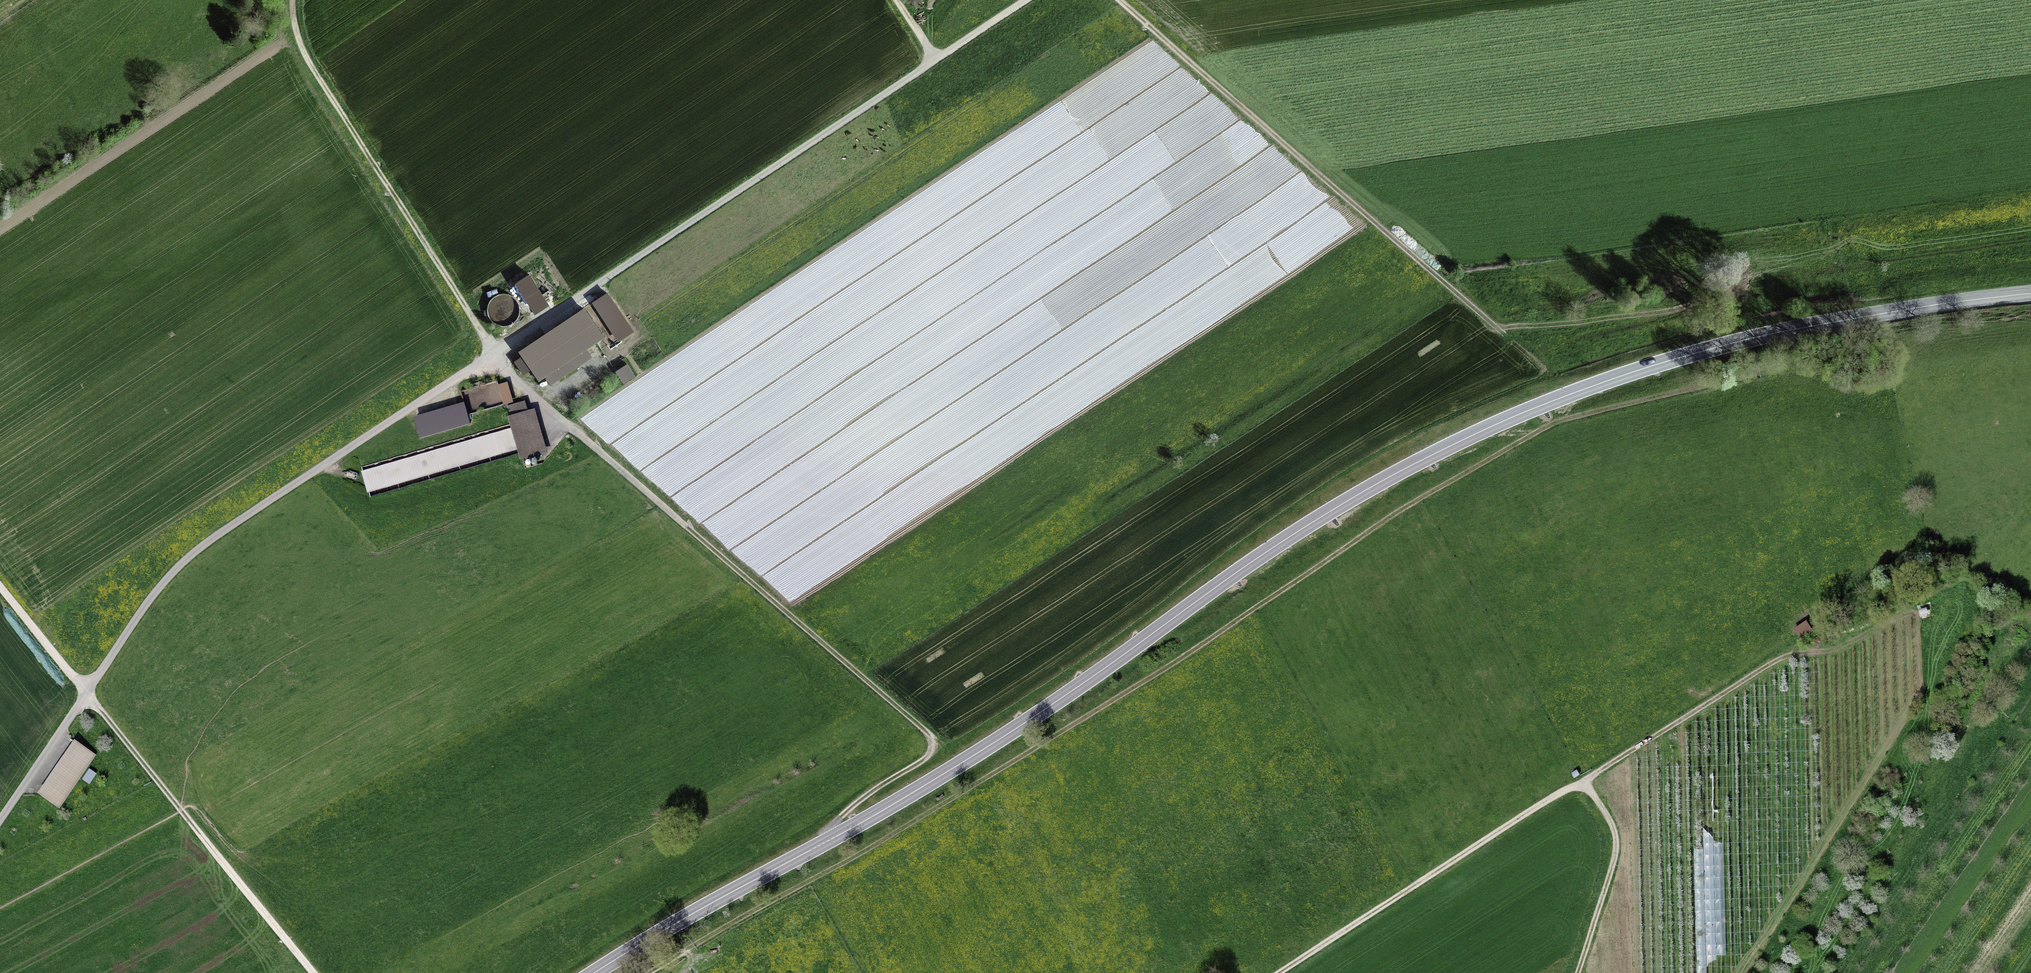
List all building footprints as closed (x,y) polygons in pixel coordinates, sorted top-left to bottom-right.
[(503,327),(514,322),(518,310),(513,299),(502,295),(490,300),(486,312),(491,323),(503,327)] [(587,314),(523,357),(539,380),(603,337),(587,314)] [(467,415),(503,404),(497,382),(461,392),(467,415)] [(363,463),(372,499),(536,455),(527,419),(363,463)] [(1814,632),(1806,621),(1794,630),(1801,641),(1814,632)] [(41,794),(58,807),(93,760),(76,747),(41,794)] [(1287,881),(1276,887),(1281,896),(1292,891),(1287,881)]
